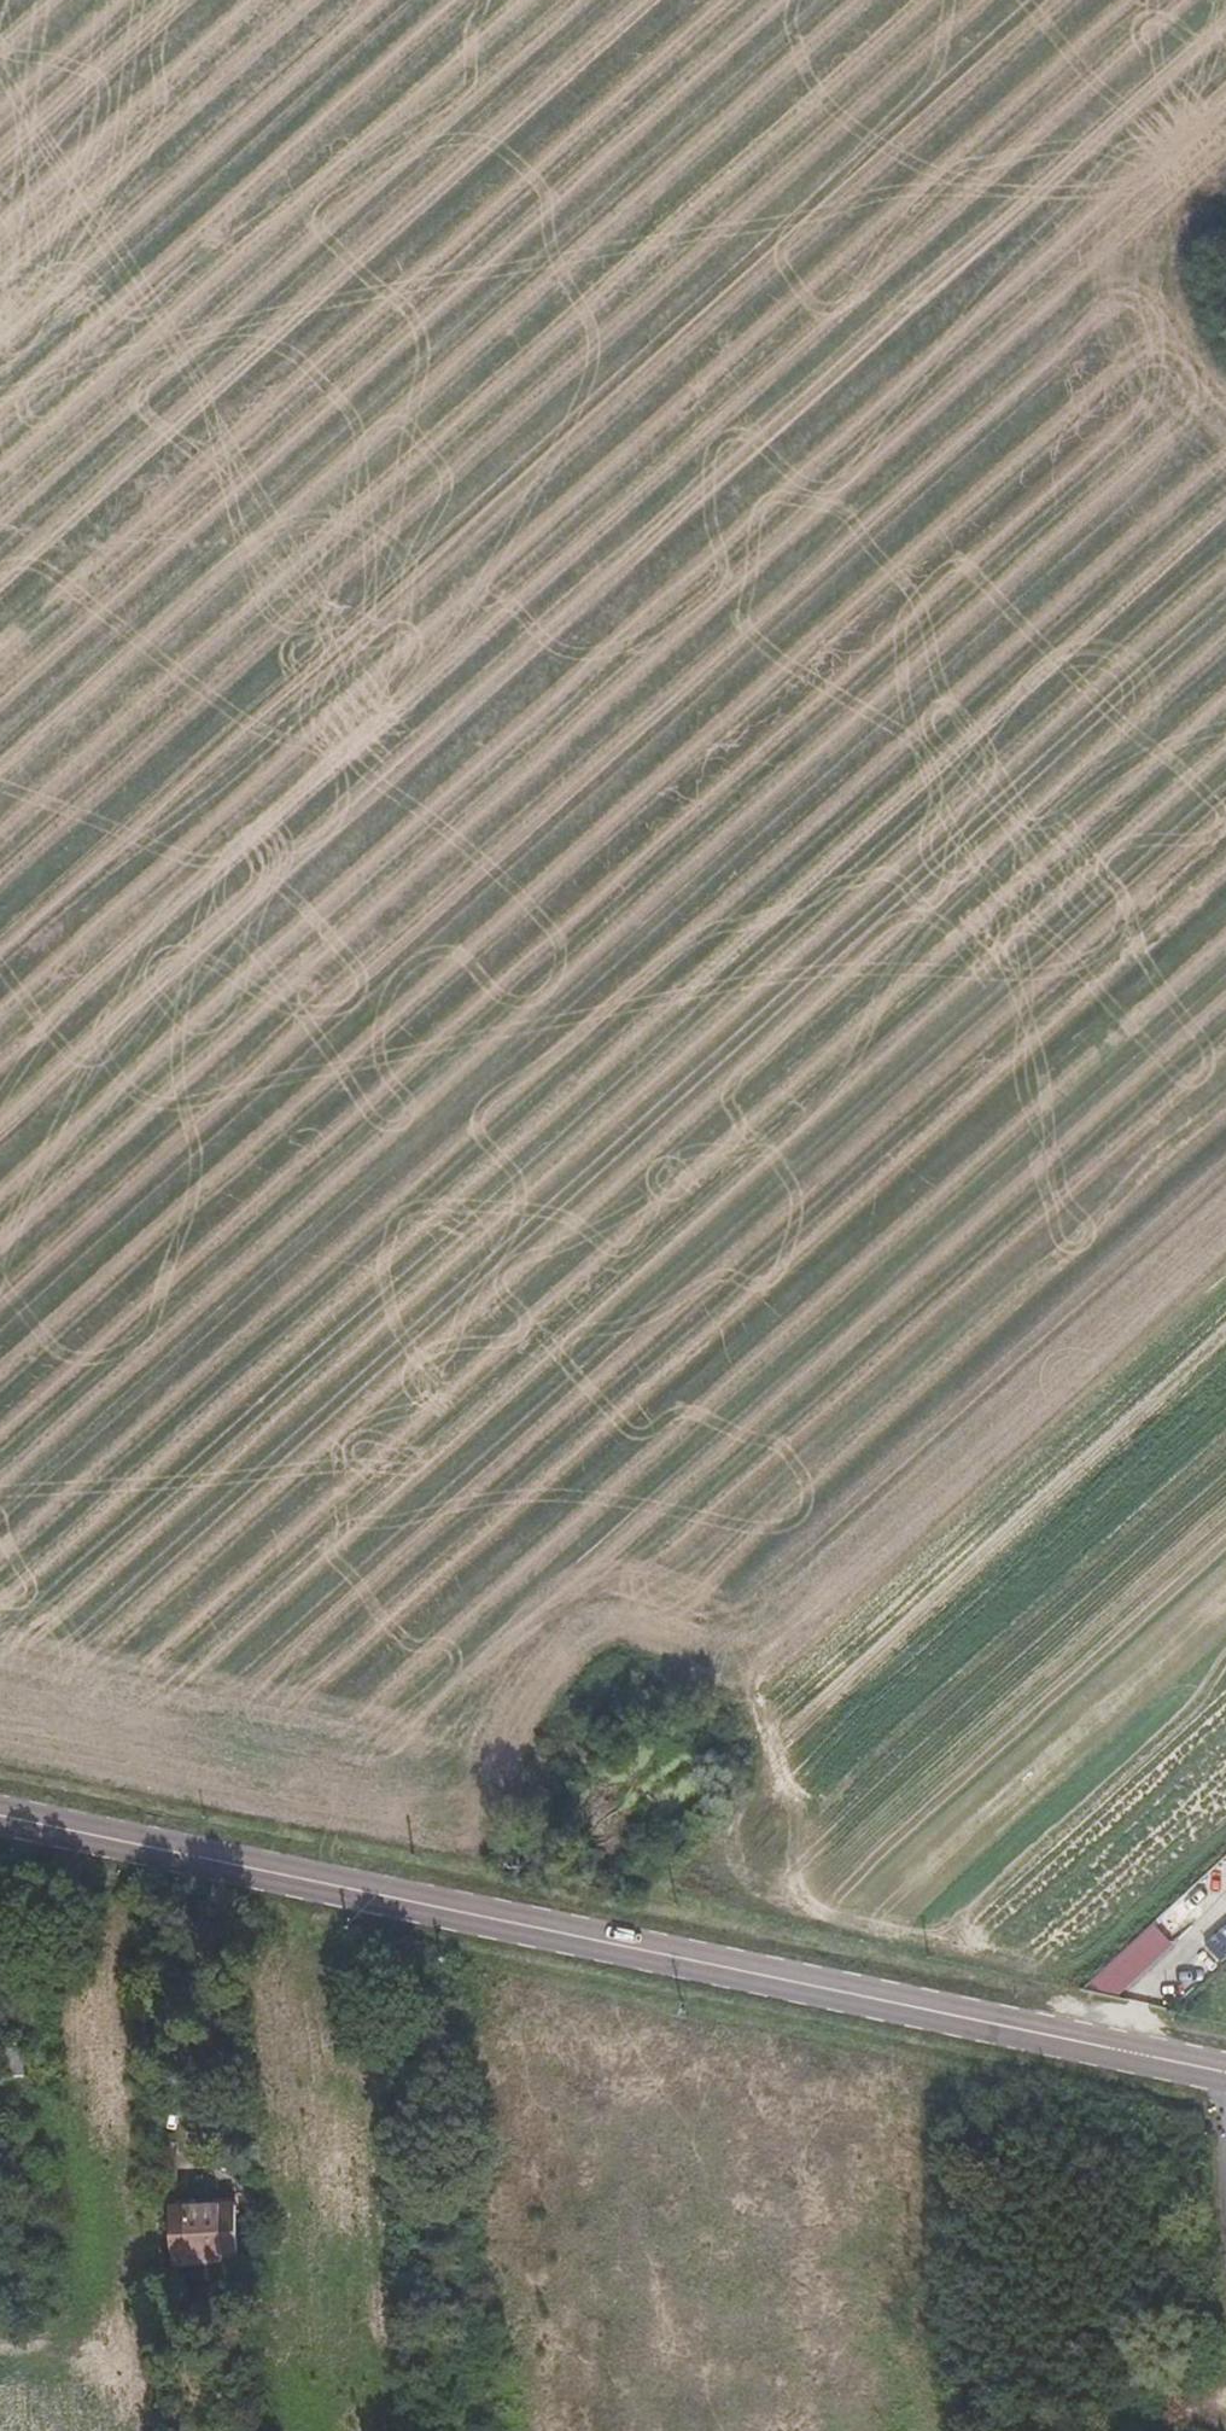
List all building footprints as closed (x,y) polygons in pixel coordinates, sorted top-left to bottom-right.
[(1153,1922),(1093,1980),(1113,2000),(1173,1943),(1153,1922)] [(1204,1946),(1221,1964),(1225,1960),(1225,1925),(1204,1946)] [(1194,1938),(1167,1965),(1179,1977),(1207,1952),(1194,1938)] [(0,2046),(0,2079),(12,2079),(12,2045),(0,2046)] [(164,2217),(210,2214),(209,2205),(163,2207),(164,2217)] [(229,2213),(210,2214),(164,2217),(167,2271),(231,2269),(229,2213)]
